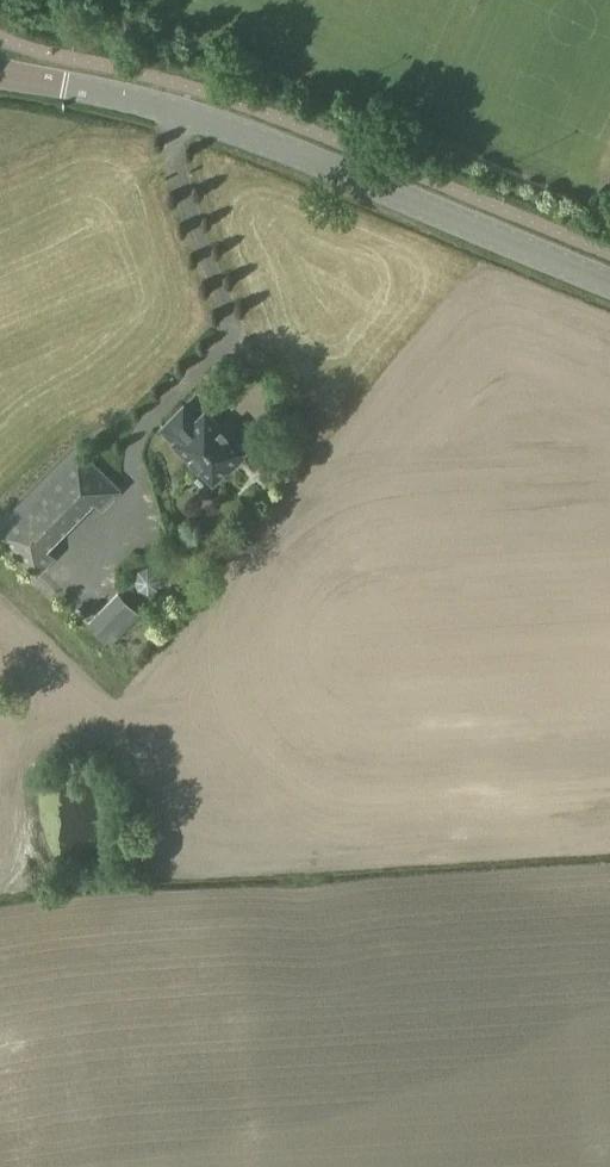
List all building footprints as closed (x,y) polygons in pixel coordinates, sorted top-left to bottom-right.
[(245,448),(205,408),(197,417),(184,404),(162,426),(175,439),(174,440),(213,480),(227,466),(231,469),(245,455),(242,451),(245,448)] [(77,443),(0,520),(0,537),(37,573),(56,554),(47,546),(94,498),(103,507),(122,488),(77,443)] [(118,591),(88,621),(112,643),(141,613),(118,591)]
